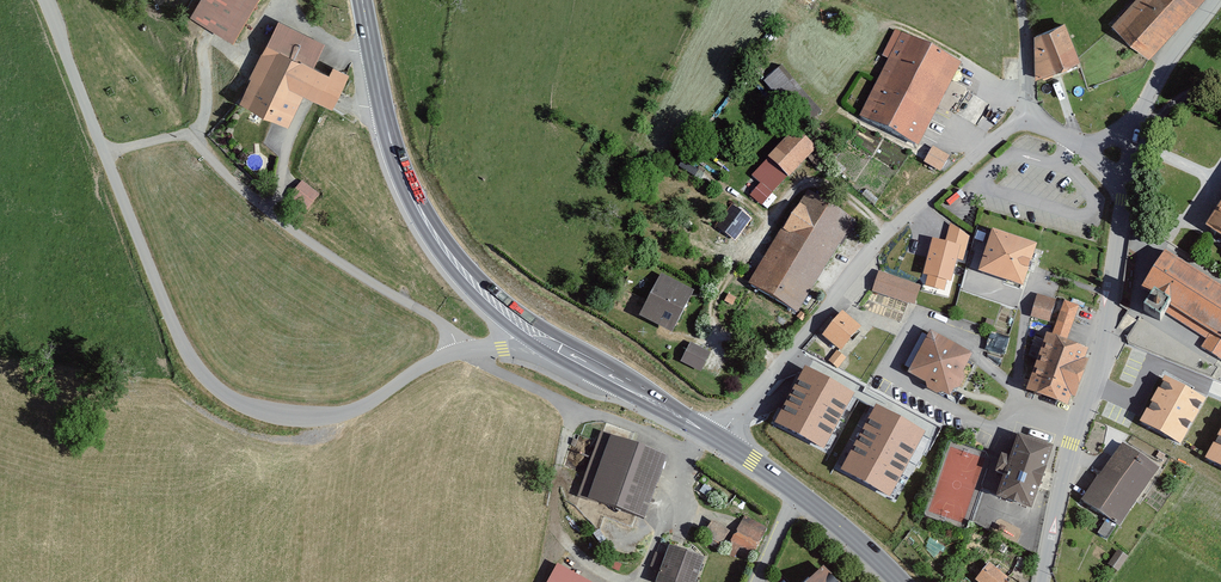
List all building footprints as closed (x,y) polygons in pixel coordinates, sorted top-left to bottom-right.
[(197,16),(242,41),(265,0),(206,0),(197,16)] [(1119,25),(1155,57),(1206,0),(1141,0),(1119,25)] [(1061,20),(1030,32),(1030,71),(1032,77),(1077,58),(1061,20)] [(330,42),(283,21),(245,103),(293,125),(308,93),(339,108),(354,75),(338,67),(335,73),(319,65),(330,42)] [(956,63),(898,32),(855,115),(912,145),(956,63)] [(796,99),(813,117),(821,110),(781,65),(765,79),(788,106),(796,99)] [(765,159),(749,175),(757,183),(748,193),(758,203),(809,152),(789,131),(763,157),(765,159)] [(945,157),(929,147),(919,163),(936,173),(945,157)] [(308,209),(320,190),(301,178),(289,198),(308,209)] [(849,218),(802,189),(744,283),(791,312),(849,218)] [(1198,226),(1220,242),(1220,190),(1198,226)] [(938,279),(953,283),(967,228),(950,224),(945,241),(934,238),(922,285),(936,288),(938,279)] [(1030,245),(985,229),(971,270),(1016,286),(1030,245)] [(1162,254),(1149,272),(1137,292),(1211,339),(1203,350),(1220,361),(1220,291),(1162,254)] [(918,284),(876,271),(870,290),(912,303),(918,284)] [(687,289),(654,272),(632,315),(664,332),(687,289)] [(1052,300),(1036,294),(1027,317),(1044,322),(1052,300)] [(856,325),(838,310),(818,334),(835,349),(856,325)] [(969,353),(924,330),(902,373),(946,396),(969,353)] [(1005,351),(1008,336),(991,333),(988,348),(1005,351)] [(1082,348),(1039,333),(1019,391),(1062,405),(1082,348)] [(706,352),(686,341),(675,361),(696,372),(706,352)] [(843,357),(834,351),(826,361),(835,368),(843,357)] [(856,398),(807,372),(775,430),(825,456),(856,398)] [(1202,398),(1166,379),(1145,420),(1180,439),(1202,398)] [(926,436),(874,410),(840,477),(892,503),(926,436)] [(1207,457),(1220,464),(1220,431),(1207,457)] [(662,456),(603,435),(580,497),(639,519),(662,456)] [(1045,447),(1011,435),(989,497),(1024,509),(1045,447)] [(1155,466),(1118,441),(1078,501),(1115,526),(1155,466)] [(764,527),(740,517),(723,556),(747,567),(764,527)] [(720,544),(731,531),(715,518),(704,531),(720,544)] [(663,545),(650,581),(690,581),(699,558),(663,545)] [(1125,557),(1114,550),(1104,563),(1115,571),(1125,557)] [(1002,581),(1001,575),(985,562),(970,579),(973,581),(1003,581),(1002,581)] [(551,563),(541,581),(587,581),(551,563)] [(816,566),(799,581),(832,581),(816,566)]
